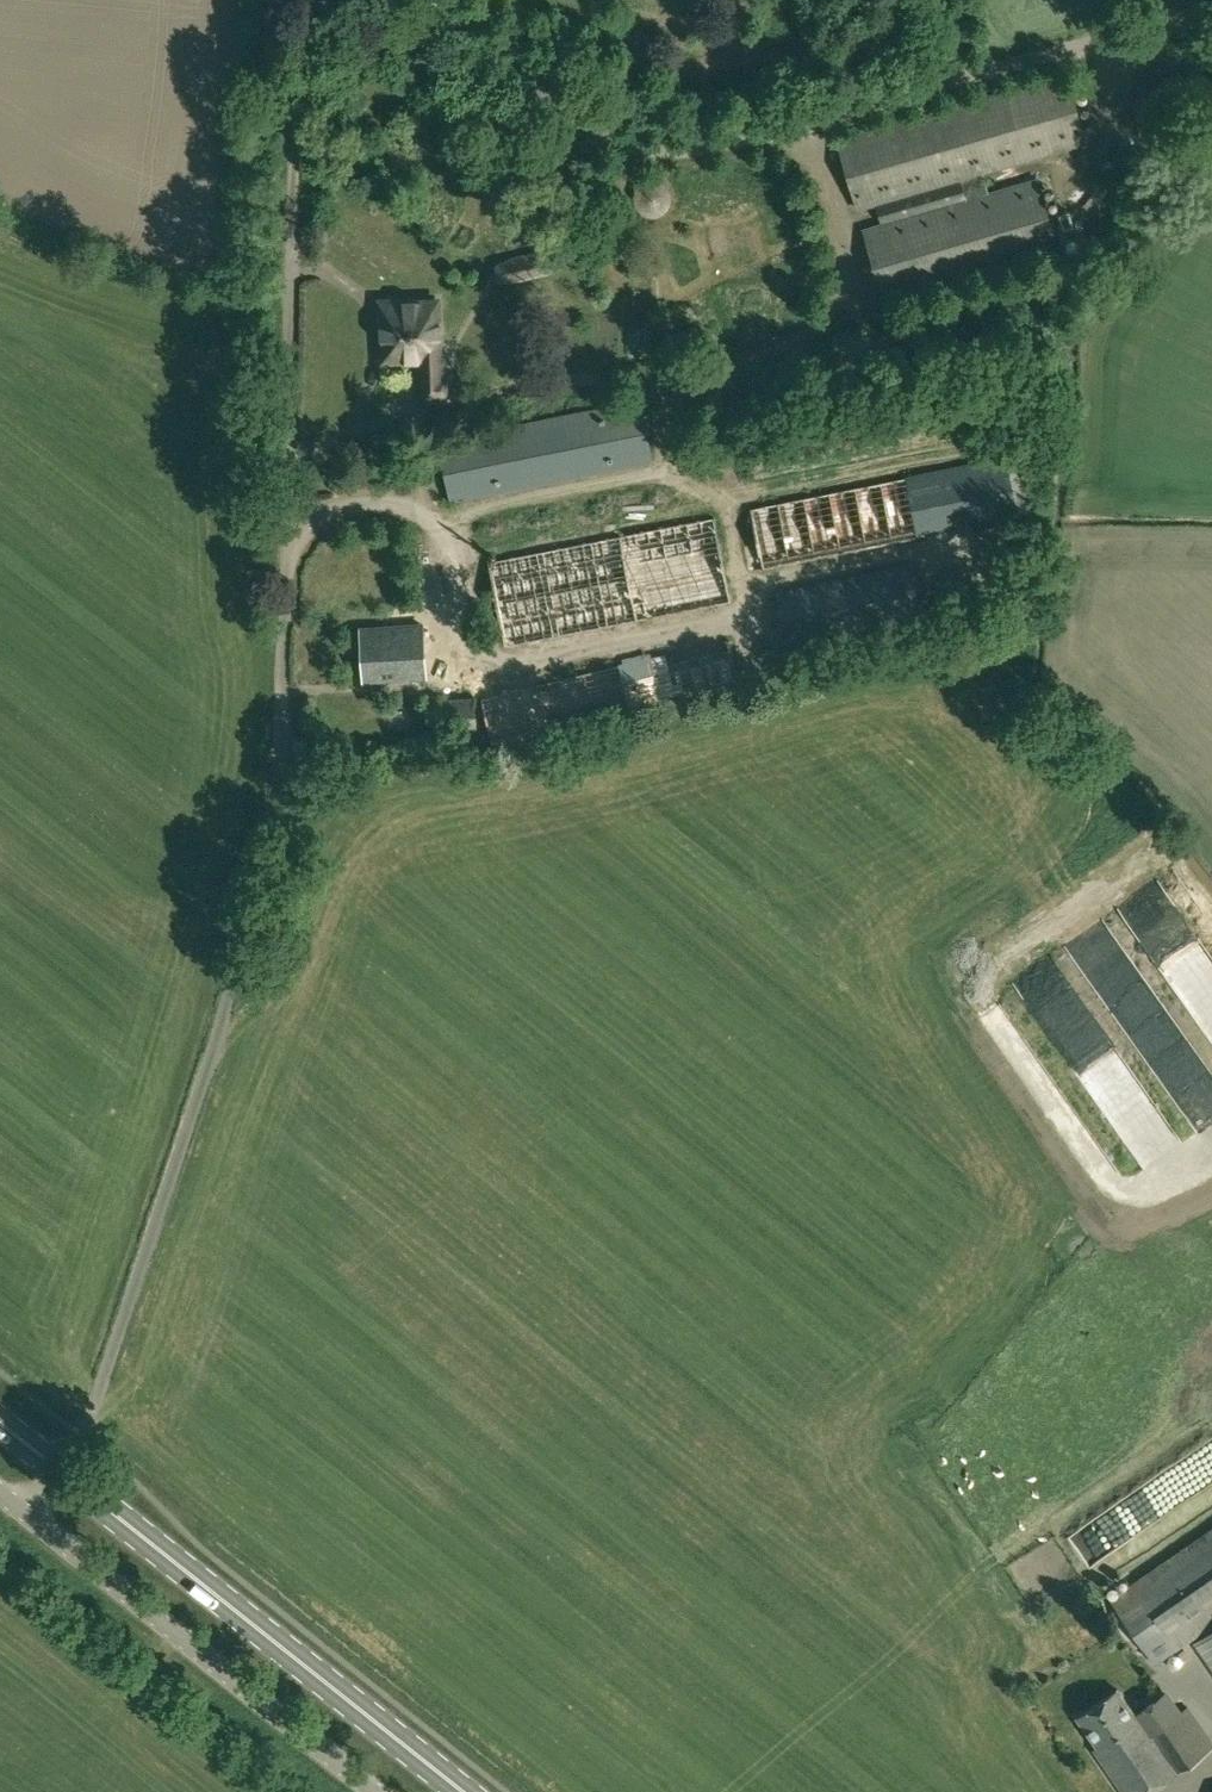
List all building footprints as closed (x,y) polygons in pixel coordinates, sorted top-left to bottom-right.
[(982,171),(1086,140),(1067,73),(837,140),(857,207),(959,177),(966,200),(863,230),(884,299),(1058,248),(1038,179),(989,193),(982,171)] [(1069,210),(1058,213),(1063,229),(1074,226),(1069,210)] [(494,262),(497,280),(515,281),(551,273),(555,267),(552,249),(537,249),(498,260),(494,262)] [(379,316),(379,320),(379,359),(423,359),(423,400),(451,400),(451,371),(436,371),(436,302),(393,302),(391,302),(388,302),(386,303),(384,305),(382,307),(381,309),(380,311),(379,313),(379,316)] [(451,501),(652,459),(639,399),(439,440),(451,501)] [(748,571),(1018,517),(1006,457),(752,507),(758,541),(743,544),(748,571)] [(506,646),(732,602),(715,516),(488,561),(506,646)] [(788,642),(920,614),(909,565),(777,593),(788,642)] [(363,680),(426,676),(422,624),(360,628),(363,680)] [(625,704),(737,677),(728,638),(540,683),(482,697),(493,741),(548,728),(545,715),(623,696),(625,704)] [(429,734),(478,730),(475,697),(427,701),(429,734)] [(1116,1546),(1137,1529),(1202,1503),(1211,1495),(1211,1433),(1196,1447),(1201,1445),(1165,1475),(1145,1483),(1150,1494),(1136,1506),(1115,1514),(1094,1532),(1111,1574),(1125,1568),(1116,1546)] [(1211,1622),(1211,1528),(1111,1599),(1155,1662),(1211,1622)] [(1193,1640),(1211,1668),(1211,1627),(1193,1640)] [(1211,1747),(1211,1741),(1187,1706),(1174,1715),(1160,1695),(1135,1712),(1117,1687),(1075,1716),(1097,1747),(1093,1749),(1123,1791),(1147,1791),(1211,1747)]
